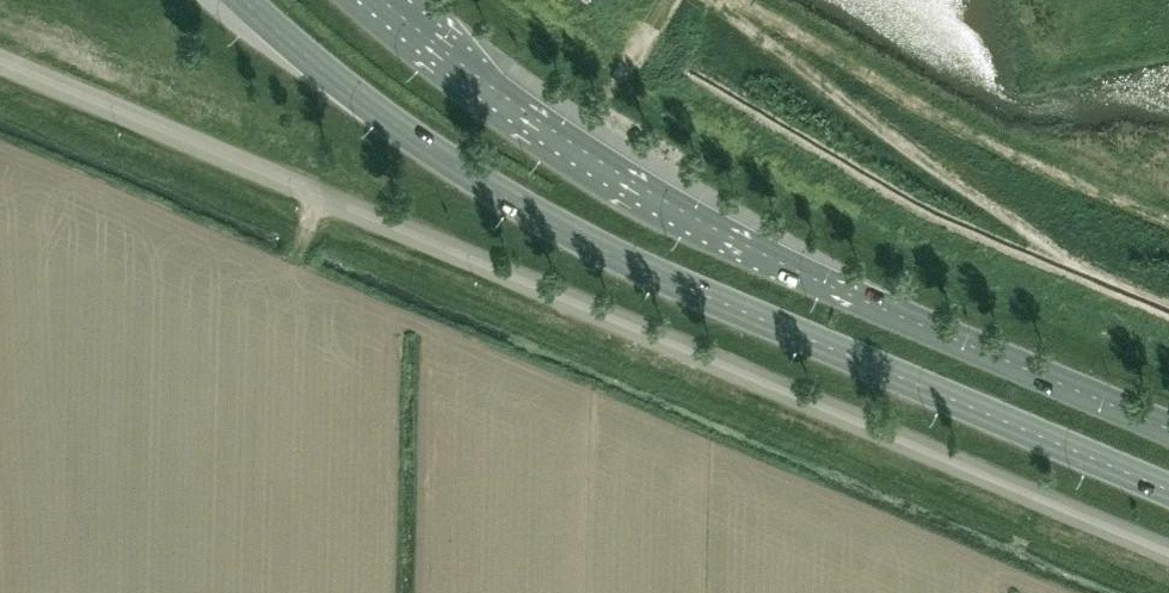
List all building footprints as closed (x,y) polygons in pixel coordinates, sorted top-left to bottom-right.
[(1157,20),(1168,18),(1168,0),(1153,0),(1157,20)]
